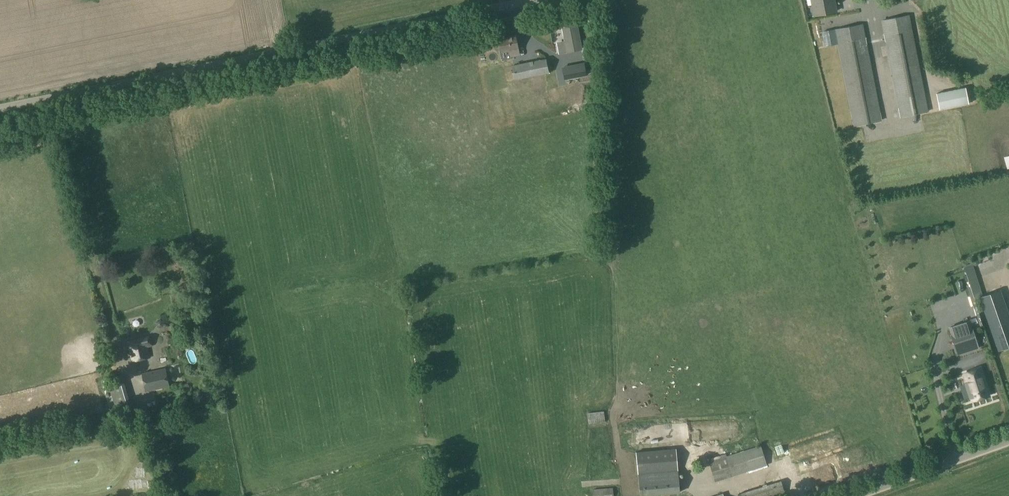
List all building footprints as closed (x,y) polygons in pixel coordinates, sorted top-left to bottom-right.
[(816,14),(835,10),(833,0),(810,0),(811,5),(814,5),(816,14)] [(900,117),(929,111),(909,14),(881,20),(900,117)] [(882,120),(863,23),(821,32),(823,47),(838,44),(854,126),(882,120)] [(567,40),(560,41),(561,50),(582,47),(578,24),(564,26),(567,40)] [(516,35),(499,39),(502,52),(510,50),(511,56),(519,54),(516,35)] [(586,49),(559,52),(560,62),(587,59),(586,49)] [(544,73),(549,72),(546,58),(512,65),(515,80),(535,75),(544,73)] [(586,61),(564,65),(566,75),(587,70),(586,61)] [(933,87),(936,103),(966,97),(963,80),(933,87)] [(1008,161),(1008,148),(1001,150),(1003,161),(1008,161)] [(195,278),(187,279),(189,289),(198,287),(195,278)] [(982,296),(999,348),(1008,345),(1008,314),(1001,289),(982,296)] [(978,348),(972,329),(952,335),(958,354),(978,348)] [(150,337),(128,341),(132,361),(149,357),(147,346),(152,345),(150,337)] [(165,367),(141,373),(146,391),(149,390),(167,387),(170,386),(165,367)] [(988,369),(972,374),(981,401),(997,396),(988,369)] [(123,377),(108,381),(118,421),(134,417),(123,377)] [(605,422),(604,411),(588,412),(589,423),(605,422)] [(761,445),(709,461),(715,481),(767,465),(761,445)] [(636,452),(640,495),(643,495),(680,493),(676,449),(636,452)] [(736,489),(738,495),(776,495),(785,493),(779,476),(736,489)] [(593,489),(594,495),(614,495),(613,487),(593,489)]
